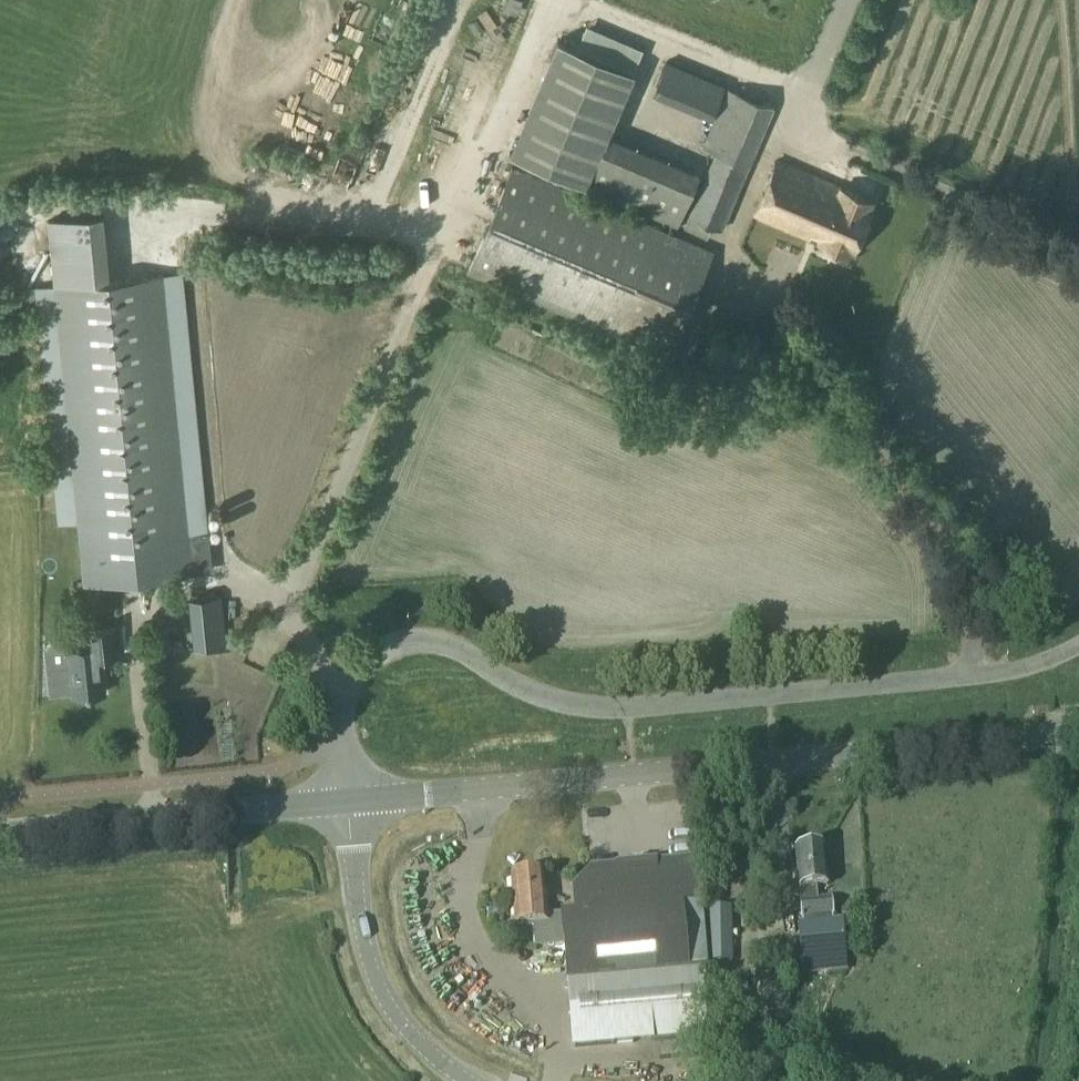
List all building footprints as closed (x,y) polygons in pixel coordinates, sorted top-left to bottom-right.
[(276,0),(262,0),(259,9),(271,13),(276,0)] [(330,88),(351,97),(386,9),(375,5),(377,0),(365,0),(330,88)] [(538,104),(565,117),(592,59),(565,46),(538,104)] [(617,47),(615,58),(598,55),(592,93),(623,98),(631,49),(617,47)] [(692,156),(746,157),(764,110),(765,92),(743,92),(665,60),(657,60),(644,92),(693,112),(692,156)] [(536,158),(566,148),(561,132),(530,142),(536,158)] [(699,172),(606,132),(584,185),(677,224),(699,172)] [(438,142),(438,157),(454,157),(454,142),(438,142)] [(755,212),(819,239),(849,251),(879,183),(825,160),(818,176),(777,160),(755,212)] [(512,164),(467,271),(669,356),(714,250),(512,164)] [(102,213),(47,219),(53,285),(36,287),(59,521),(77,519),(83,582),(210,569),(180,272),(108,279),(102,213)] [(188,598),(194,647),(227,644),(222,594),(188,598)] [(85,630),(86,646),(68,648),(73,694),(104,691),(100,655),(120,652),(117,626),(85,630)] [(456,707),(456,725),(471,724),(470,706),(456,707)] [(796,925),(800,962),(800,963),(845,959),(842,921),(832,922),(831,918),(832,918),(831,898),(816,899),(815,887),(826,886),(823,848),(794,851),(798,889),(798,888),(799,900),(798,900),(800,921),(801,921),(801,925),(796,925)] [(561,915),(547,917),(547,924),(525,926),(525,930),(532,930),(534,949),(563,947),(571,1049),(706,1036),(699,969),(707,968),(696,860),(590,869),(572,891),(574,913),(561,915)] [(514,927),(525,926),(547,924),(547,917),(542,874),(509,877),(514,927)] [(731,964),(730,909),(706,910),(708,964),(731,964)]
